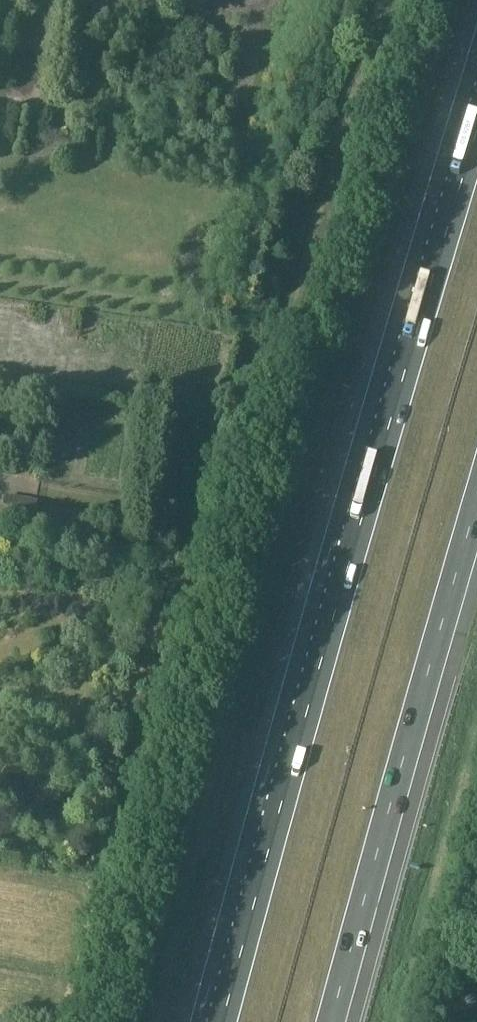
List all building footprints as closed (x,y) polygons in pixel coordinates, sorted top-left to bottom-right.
[(36,502),(6,497),(1,523),(12,525),(32,528),(36,504),(36,502)]
